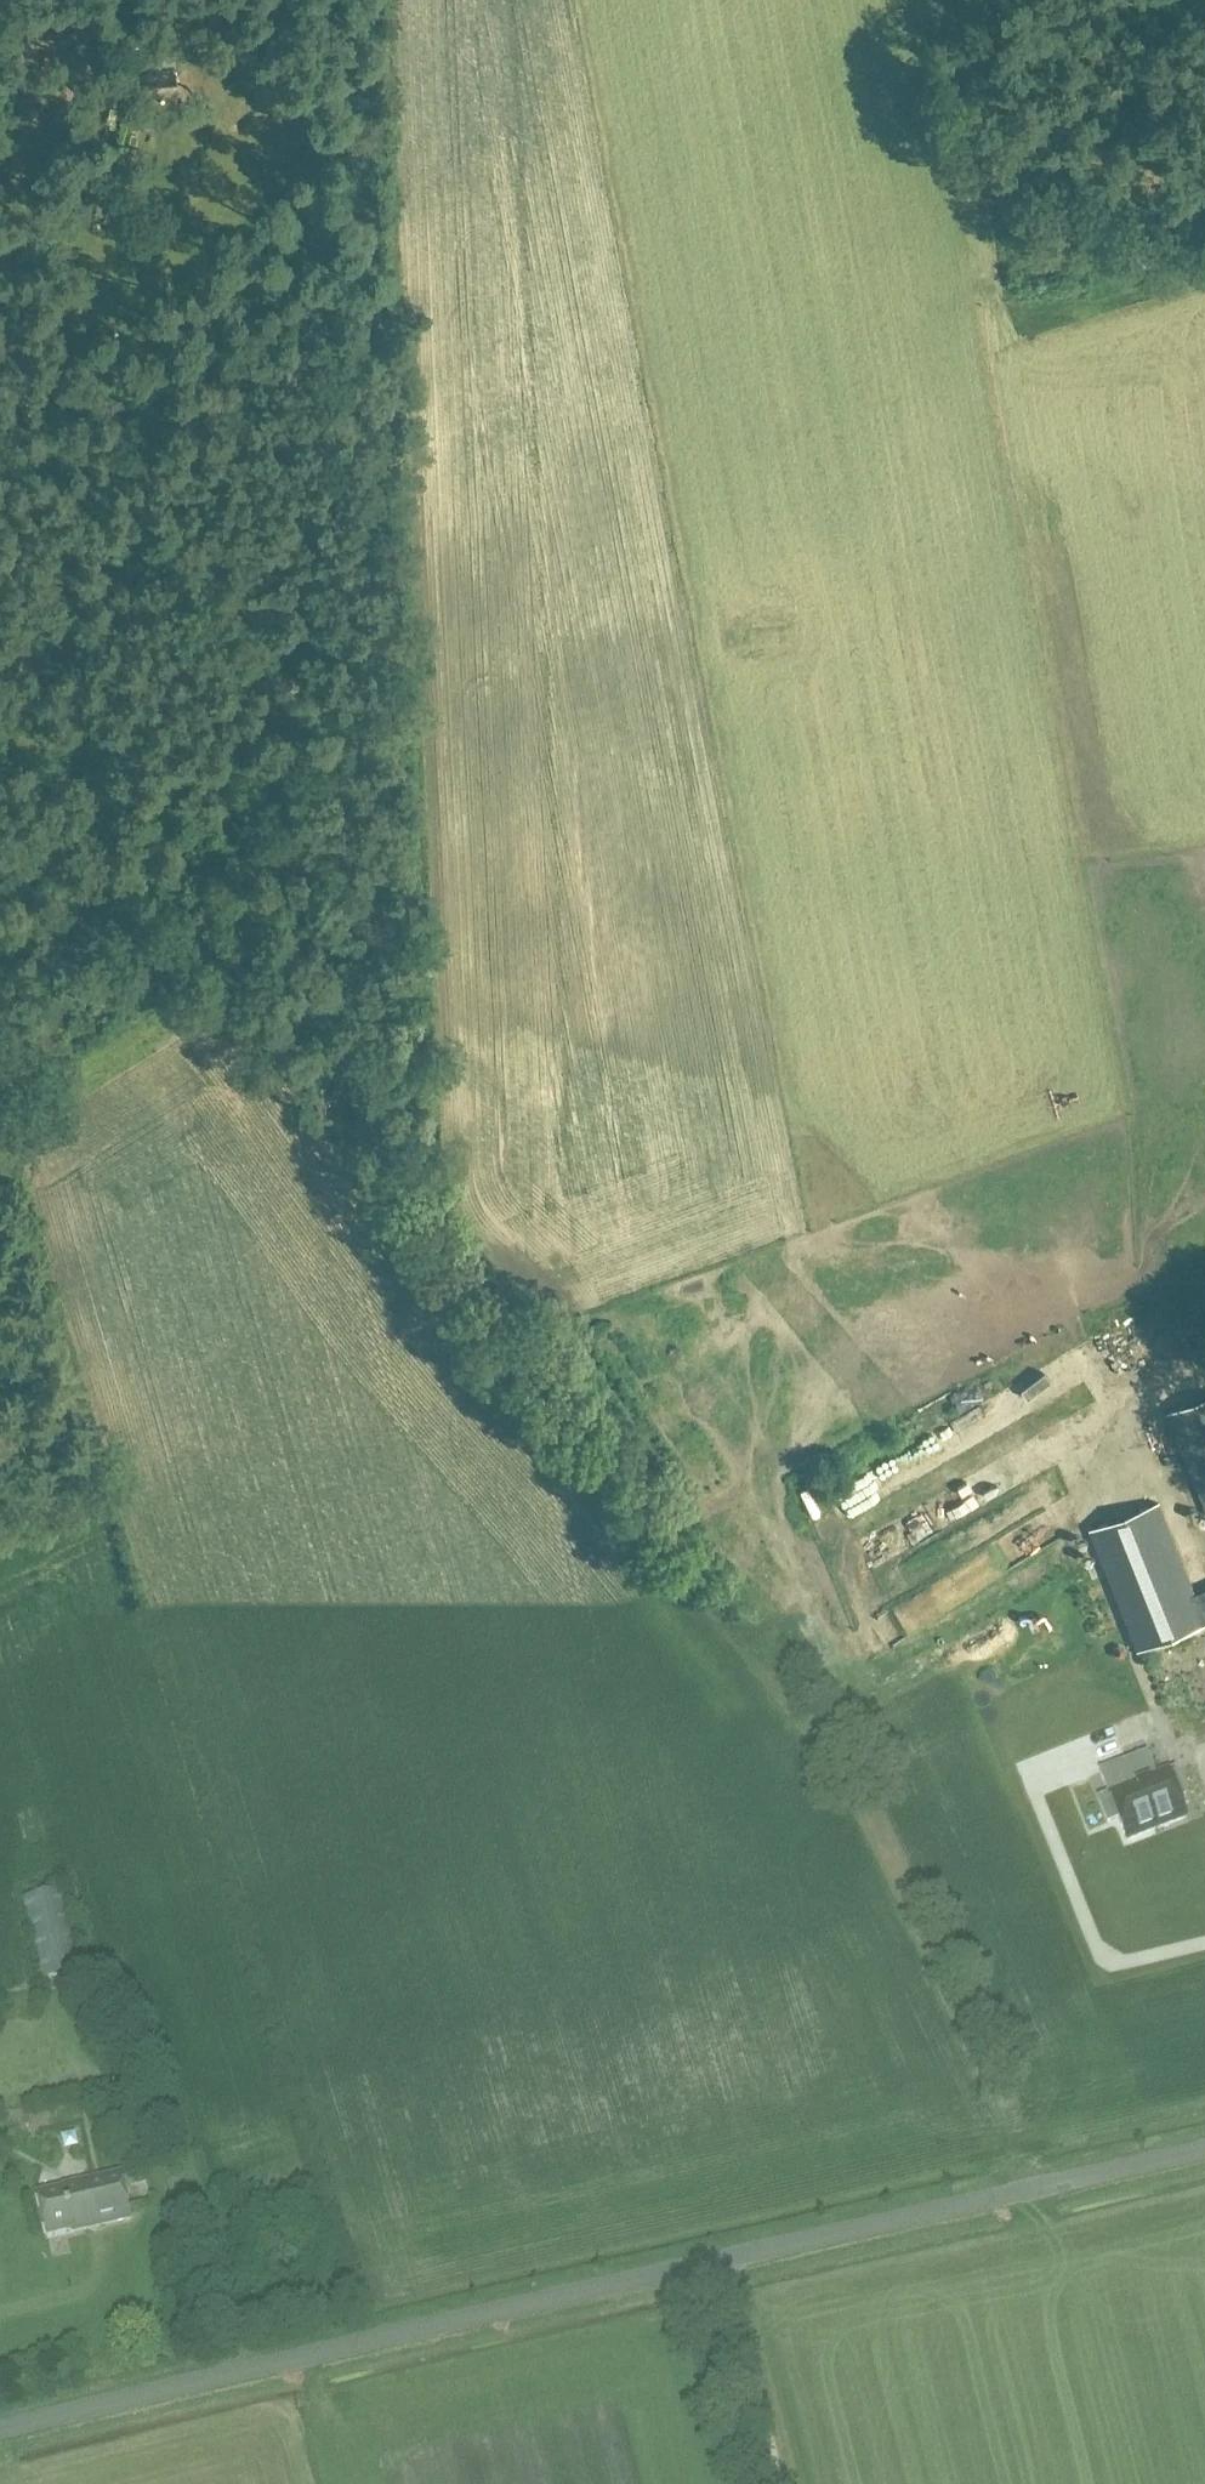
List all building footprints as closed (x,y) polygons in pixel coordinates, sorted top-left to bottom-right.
[(1166,1414),(1204,1510),(1204,1398),(1166,1414)] [(911,1475),(940,1461),(930,1443),(902,1458),(911,1475)] [(872,1471),(896,1460),(894,1455),(833,1481),(844,1507),(880,1491),(872,1471)] [(1193,1592),(1160,1502),(1091,1527),(1136,1649),(1204,1623),(1204,1588),(1193,1592)] [(1126,1839),(1185,1815),(1178,1797),(1185,1795),(1174,1769),(1155,1777),(1145,1753),(1099,1771),(1109,1795),(1098,1799),(1108,1822),(1118,1818),(1126,1839)] [(61,1889),(23,1898),(41,1978),(79,1969),(61,1889)] [(63,2188),(36,2194),(45,2235),(97,2223),(97,2226),(130,2218),(119,2173),(62,2186),(63,2188)]
